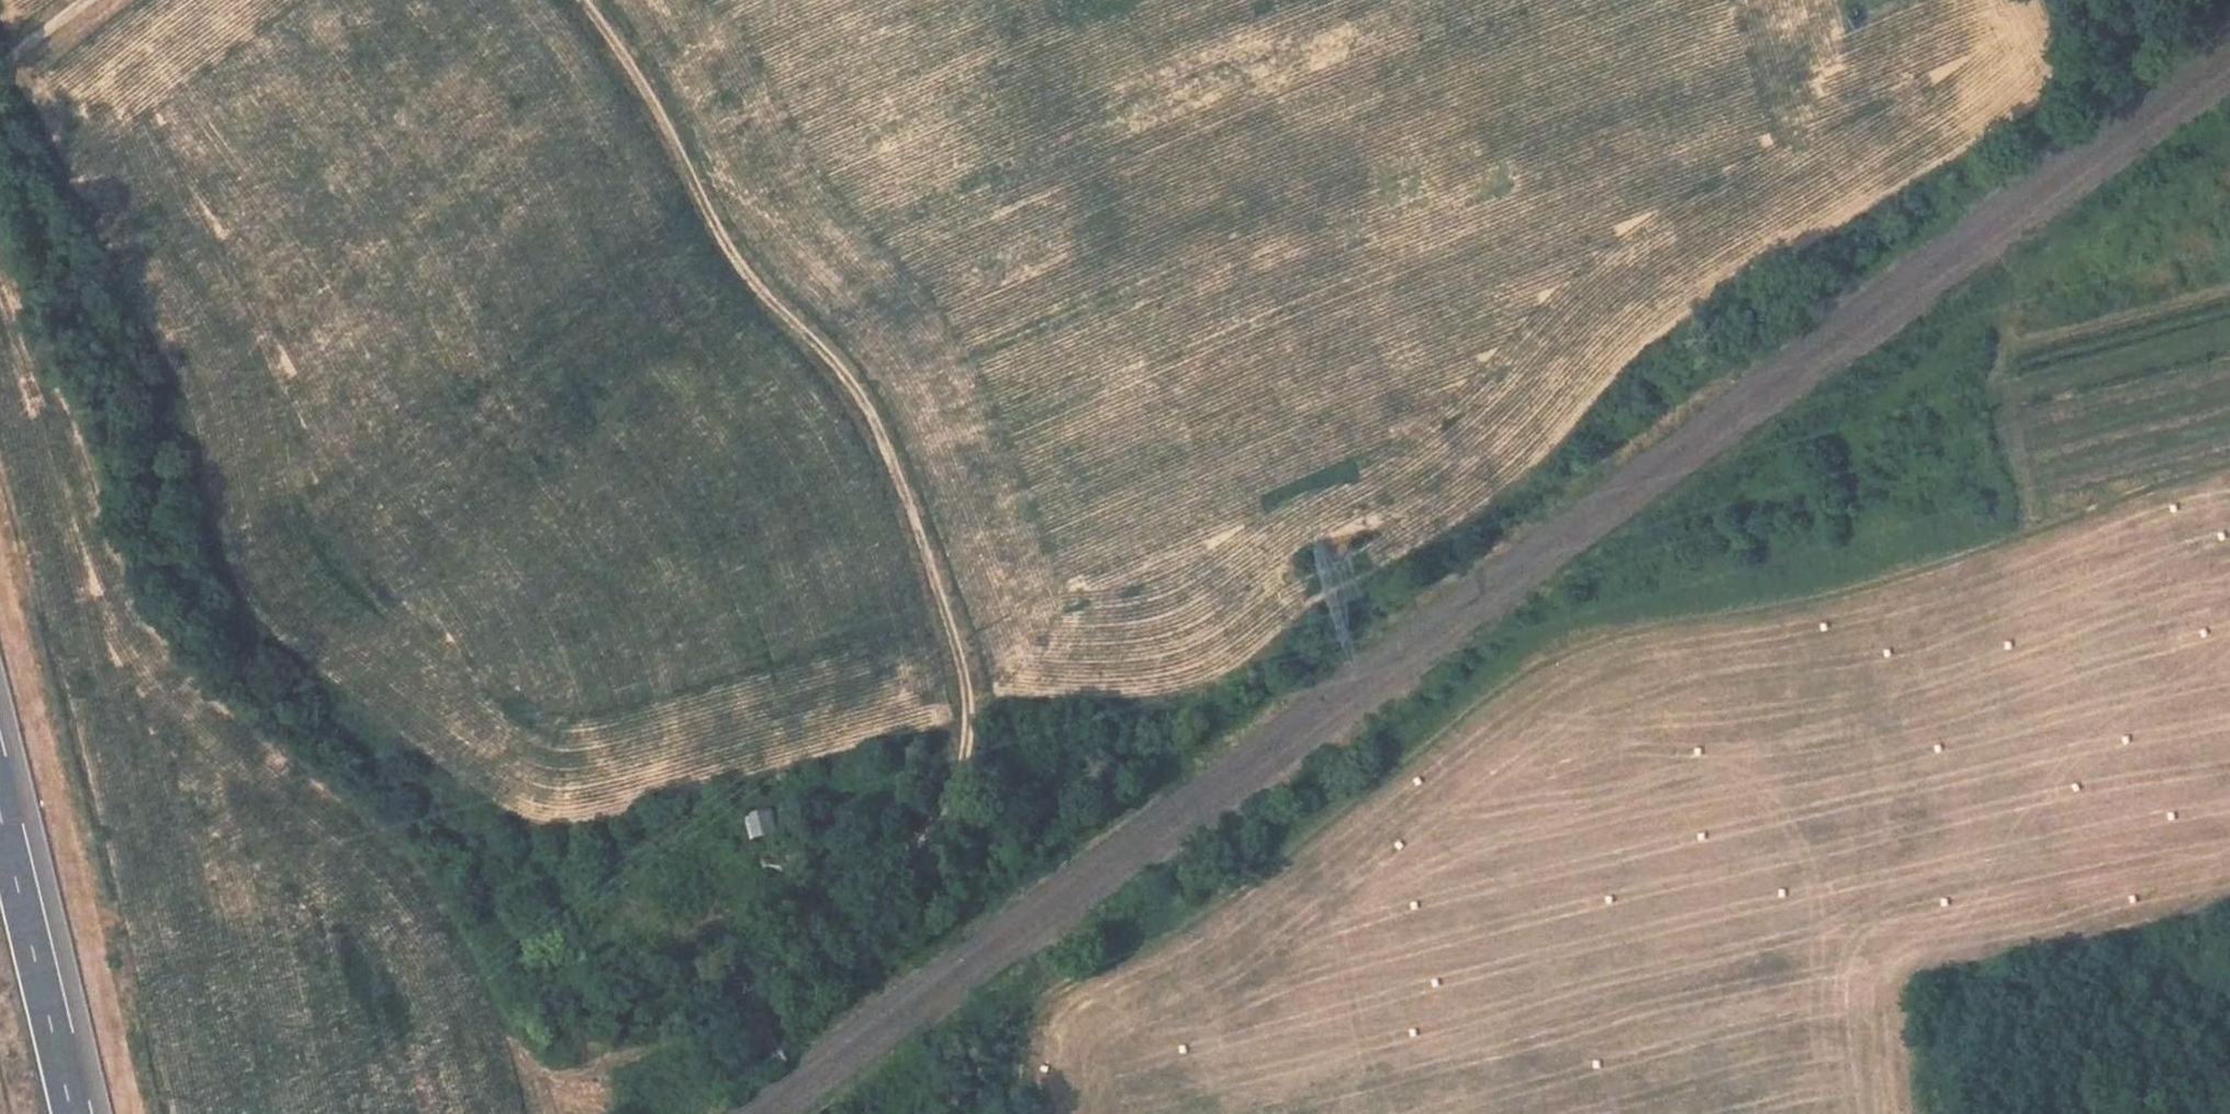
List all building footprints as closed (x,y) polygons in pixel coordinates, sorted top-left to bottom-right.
[(743,813),(748,838),(775,833),(770,807),(743,813)]
